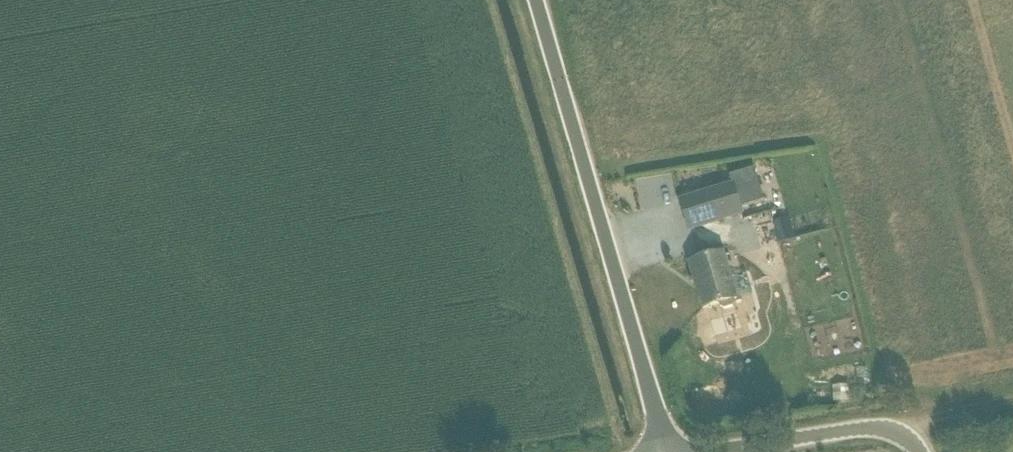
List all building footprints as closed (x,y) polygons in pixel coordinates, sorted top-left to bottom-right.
[(732,185),(678,201),(688,233),(743,216),(741,209),(764,202),(754,170),(730,177),(732,185)] [(789,218),(774,222),(779,244),(794,240),(789,218)] [(721,308),(725,310),(733,308),(735,304),(734,301),(736,300),(723,254),(690,264),(703,310),(720,305),(721,308)] [(849,385),(832,387),(834,403),(851,401),(849,385)]
